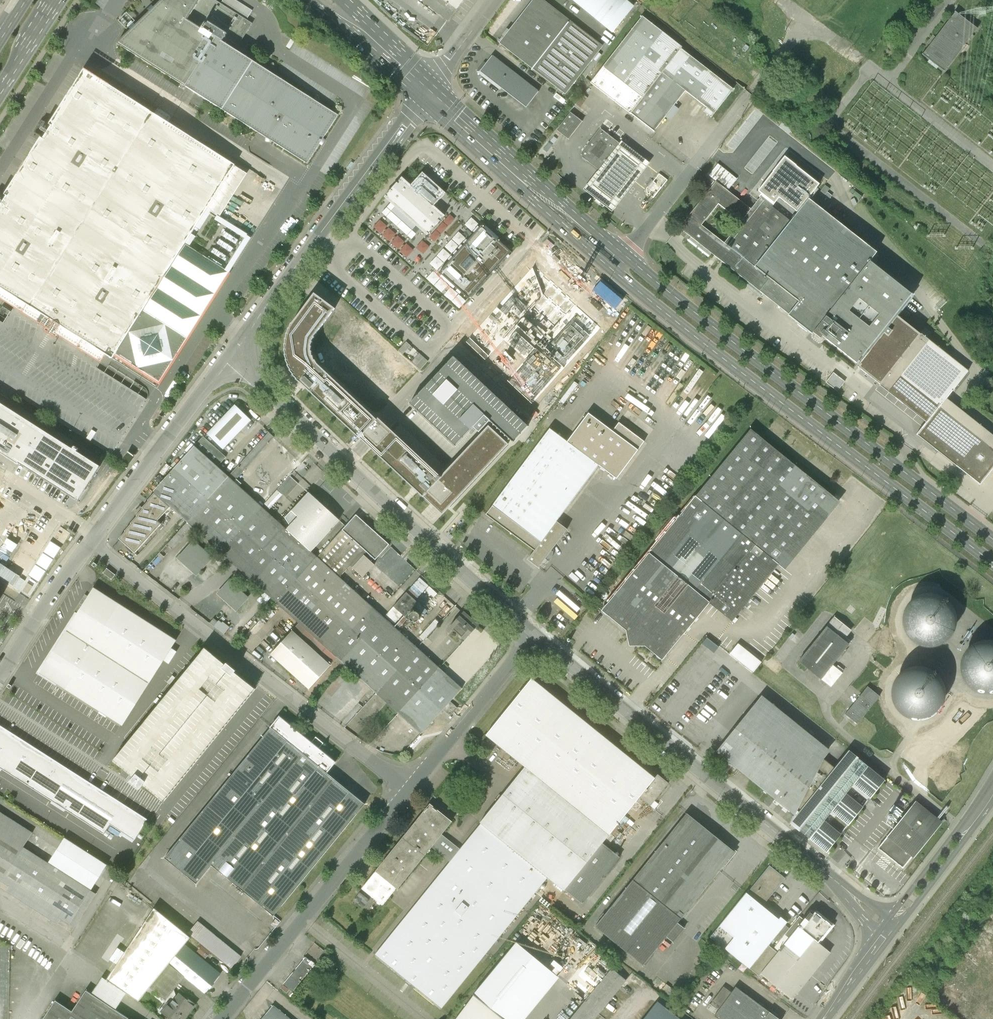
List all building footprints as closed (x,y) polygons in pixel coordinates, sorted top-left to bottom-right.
[(117,44),(306,163),(337,115),(222,42),(225,38),(237,45),(251,23),(247,21),(221,4),(214,0),(162,0),(117,44)] [(221,4),(247,21),(253,11),(236,0),(224,0),(221,4)] [(447,21),(463,0),(425,0),(423,3),(447,21)] [(501,43),(566,93),(599,51),(534,0),(501,43)] [(633,7),(624,0),(573,0),(612,32),(633,7)] [(956,13),(923,56),(929,61),(928,63),(937,70),(939,68),(945,72),(978,29),(956,13)] [(642,17),(591,82),(631,113),(654,131),(685,91),(707,108),(704,112),(711,118),(733,90),(681,49),(682,48),(642,17)] [(485,62),(477,72),(500,90),(501,88),(526,108),(539,92),(493,56),(486,63),(485,62)] [(253,238),(219,217),(248,172),(85,68),(49,124),(51,125),(43,138),(41,137),(5,194),(8,196),(0,209),(0,299),(14,308),(51,332),(95,360),(100,363),(105,355),(113,360),(115,357),(160,385),(253,238)] [(571,113),(557,131),(568,139),(582,122),(571,113)] [(582,153),(582,157),(601,171),(621,145),(600,129),(582,153)] [(257,154),(267,140),(259,134),(249,148),(257,154)] [(650,163),(621,141),(590,180),(584,190),(612,212),(619,203),(650,163)] [(743,222),(726,244),(757,268),(809,200),(827,177),(796,153),(752,210),(743,222)] [(402,178),(385,197),(391,203),(382,213),(412,239),(421,229),(427,235),(444,216),(434,206),(446,193),(422,172),(410,185),(402,178)] [(667,180),(659,174),(644,191),(653,198),(667,180)] [(680,231),(760,293),(771,279),(757,268),(726,244),(703,226),(720,204),(743,222),(752,210),(717,182),(680,231)] [(801,302),(790,316),(815,335),(872,262),(879,253),(809,200),(757,268),(771,279),(801,302)] [(511,252),(482,225),(439,273),(468,299),(511,252)] [(872,262),(815,335),(857,366),(897,316),(913,295),(872,262)] [(801,302),(771,279),(760,293),(790,316),(801,302)] [(300,383),(317,364),(315,360),(314,360),(313,356),(312,356),(312,351),(311,351),(311,346),(312,342),(312,341),(314,338),(314,337),(335,309),(314,293),(292,324),(291,323),(289,328),(287,333),(286,339),(285,339),(285,344),(284,344),(285,349),(284,349),(285,355),(284,355),(286,360),(288,365),(287,366),(290,370),(289,371),(293,375),(292,375),(296,379),(295,380),(300,383)] [(0,321),(0,383),(13,391),(55,418),(64,424),(112,454),(121,439),(137,414),(147,399),(97,367),(100,363),(95,360),(51,332),(14,308),(13,310),(11,314),(6,321),(5,323),(0,321)] [(857,366),(926,422),(916,434),(980,485),(992,469),(992,436),(946,399),(968,371),(897,316),(857,366)] [(410,346),(406,342),(398,350),(402,354),(410,346)] [(680,365),(687,353),(683,350),(676,363),(680,365)] [(419,353),(411,362),(420,370),(428,361),(419,353)] [(528,426),(453,357),(409,404),(455,446),(473,427),(479,432),(489,421),(490,422),(493,424),(493,425),(493,426),(494,425),(497,428),(496,429),(497,429),(498,429),(501,432),(500,432),(501,433),(502,432),(505,435),(504,436),(505,437),(505,436),(509,439),(508,439),(509,440),(509,439),(513,443),(528,426)] [(422,497),(422,496),(441,477),(384,423),(377,417),(376,419),(317,364),(300,383),(365,443),(422,497)] [(834,372),(828,382),(840,390),(847,380),(834,372)] [(100,466),(0,403),(0,453),(19,465),(20,464),(78,501),(100,466)] [(235,405),(205,437),(223,453),(236,438),(252,421),(235,405)] [(550,428),(485,514),(534,551),(527,560),(538,567),(566,529),(556,521),(599,464),(617,478),(644,440),(619,421),(612,431),(589,413),(567,442),(550,428)] [(508,444),(488,426),(441,477),(422,496),(442,515),(508,444)] [(840,502),(751,429),(601,611),(626,632),(629,648),(645,648),(662,662),(695,622),(710,604),(732,622),(780,564),(786,569),(840,502)] [(269,434),(229,478),(234,483),(275,438),(269,434)] [(223,453),(205,437),(196,448),(218,468),(228,458),(223,453)] [(155,493),(157,494),(172,508),(189,523),(229,478),(218,468),(196,448),(155,493)] [(234,483),(229,478),(189,523),(195,528),(277,603),(317,558),(313,554),(289,532),(268,513),(263,508),(234,483)] [(289,479),(263,508),(268,513),(283,497),(286,500),(298,487),(289,479)] [(172,508),(157,494),(149,502),(150,503),(144,511),(138,518),(138,519),(132,526),(133,526),(126,534),(127,534),(121,541),(136,555),(162,527),(158,523),(172,508)] [(300,521),(289,532),(313,554),(341,523),(310,496),(293,514),(300,521)] [(356,515),(317,558),(339,577),(350,564),(372,584),(383,572),(363,554),(366,550),(376,559),(389,544),(356,515)] [(167,547),(173,552),(195,528),(189,523),(167,547)] [(195,541),(178,559),(197,576),(213,558),(195,541)] [(339,577),(317,558),(277,603),(301,625),(339,659),(379,695),(420,650),(339,577)] [(230,580),(217,594),(236,612),(249,598),(230,580)] [(175,640),(94,588),(39,673),(121,725),(175,640)] [(961,642),(963,592),(913,590),(912,628),(919,628),(919,640),(961,642)] [(405,592),(393,604),(405,615),(417,602),(405,592)] [(417,623),(419,622),(421,618),(419,613),(417,612),(414,612),(410,613),(408,617),(408,618),(410,622),(415,624),(417,623)] [(464,613),(451,628),(465,641),(479,626),(464,613)] [(835,615),(828,624),(849,641),(851,639),(846,635),(852,628),(835,615)] [(831,663),(849,641),(828,624),(798,661),(830,686),(842,672),(831,663)] [(301,625),(295,632),(333,666),(339,659),(301,625)] [(295,632),(273,656),(311,691),(333,666),(295,632)] [(740,642),(731,653),(756,673),(765,662),(740,642)] [(225,665),(205,648),(112,760),(133,777),(129,782),(139,790),(142,785),(163,802),(255,689),(235,672),(236,671),(227,663),(225,665)] [(420,650),(379,695),(400,714),(422,733),(443,710),(451,701),(462,688),(420,650)] [(980,687),(992,685),(992,666),(990,667),(989,661),(978,663),(979,668),(977,669),(980,687)] [(531,678),(485,734),(525,766),(608,834),(639,796),(654,777),(531,678)] [(879,694),(867,685),(844,713),(849,717),(856,723),(879,694)] [(357,735),(385,704),(375,694),(346,725),(357,735)] [(760,695),(715,751),(794,815),(832,768),(821,759),(828,750),(760,695)] [(456,707),(451,701),(443,710),(449,715),(456,707)] [(334,762),(279,717),(163,859),(195,884),(210,866),(272,916),(364,804),(325,773),(334,762)] [(0,725),(0,768),(103,834),(110,824),(134,840),(148,819),(0,725)] [(794,815),(790,821),(826,850),(840,833),(822,819),(830,810),(847,824),(862,807),(844,792),(852,783),(870,797),(884,779),(847,750),(832,768),(794,815)] [(525,766),(479,823),(547,877),(563,890),(602,842),(608,834),(525,766)] [(654,777),(639,796),(649,804),(667,782),(656,774),(654,777)] [(913,800),(876,847),(900,866),(908,856),(911,858),(940,822),(913,800)] [(450,821),(428,803),(374,870),(394,887),(395,888),(430,846),(440,833),(450,821)] [(38,822),(21,811),(16,818),(21,821),(22,821),(34,829),(38,822)] [(10,886),(7,892),(58,924),(61,918),(70,924),(92,890),(50,863),(24,847),(32,834),(0,813),(0,880),(10,886)] [(688,813),(633,880),(682,919),(736,852),(688,813)] [(547,877),(479,823),(459,848),(449,861),(373,955),(440,1009),(547,877)] [(430,846),(449,861),(459,848),(440,833),(430,846)] [(107,866),(66,839),(50,863),(92,890),(107,866)] [(602,842),(563,890),(580,904),(619,856),(602,842)] [(769,865),(747,893),(762,905),(784,878),(769,865)] [(374,870),(360,887),(380,903),(394,887),(374,870)] [(633,880),(595,927),(644,966),(666,937),(674,943),(685,930),(677,924),(682,919),(633,880)] [(370,901),(360,893),(354,901),(364,909),(370,901)] [(746,893),(710,937),(749,968),(769,945),(775,937),(785,924),(787,922),(780,916),(779,918),(762,905),(747,893),(746,893)] [(170,899),(159,912),(191,937),(200,945),(210,953),(232,970),(242,956),(170,899)] [(155,909),(107,981),(127,994),(139,1002),(151,987),(185,945),(191,937),(159,912),(155,909)] [(778,952),(761,974),(792,999),(830,952),(820,944),(835,925),(815,909),(808,917),(804,914),(801,918),(798,916),(790,928),(780,940),(775,946),(780,950),(778,952)] [(790,928),(785,924),(775,937),(780,940),(790,928)] [(474,995),(502,1018),(524,1018),(559,977),(516,942),(473,995),(474,995)] [(151,987),(167,1000),(186,976),(206,993),(222,974),(205,960),(195,952),(185,945),(151,987)] [(200,945),(195,952),(205,960),(210,953),(200,945)] [(322,956),(325,950),(314,945),(312,951),(322,956)] [(778,952),(769,945),(749,968),(760,976),(761,974),(778,952)] [(303,956),(281,983),(290,990),(310,966),(305,963),(308,959),(303,956)] [(571,1018),(594,1018),(626,980),(612,969),(571,1018)] [(98,987),(92,996),(115,1011),(121,1002),(127,994),(107,981),(104,979),(98,987)] [(713,1015),(718,1018),(778,1018),(734,987),(713,1015)] [(72,1014),(55,1002),(44,1018),(127,1018),(115,1011),(86,993),(72,1014)] [(169,1018),(185,1018),(196,1006),(180,993),(162,1013),(169,1018)] [(474,995),(456,1018),(502,1018),(474,995)] [(644,1018),(678,1018),(657,1002),(644,1018)] [(273,1006),(262,1018),(289,1018),(273,1006)]
